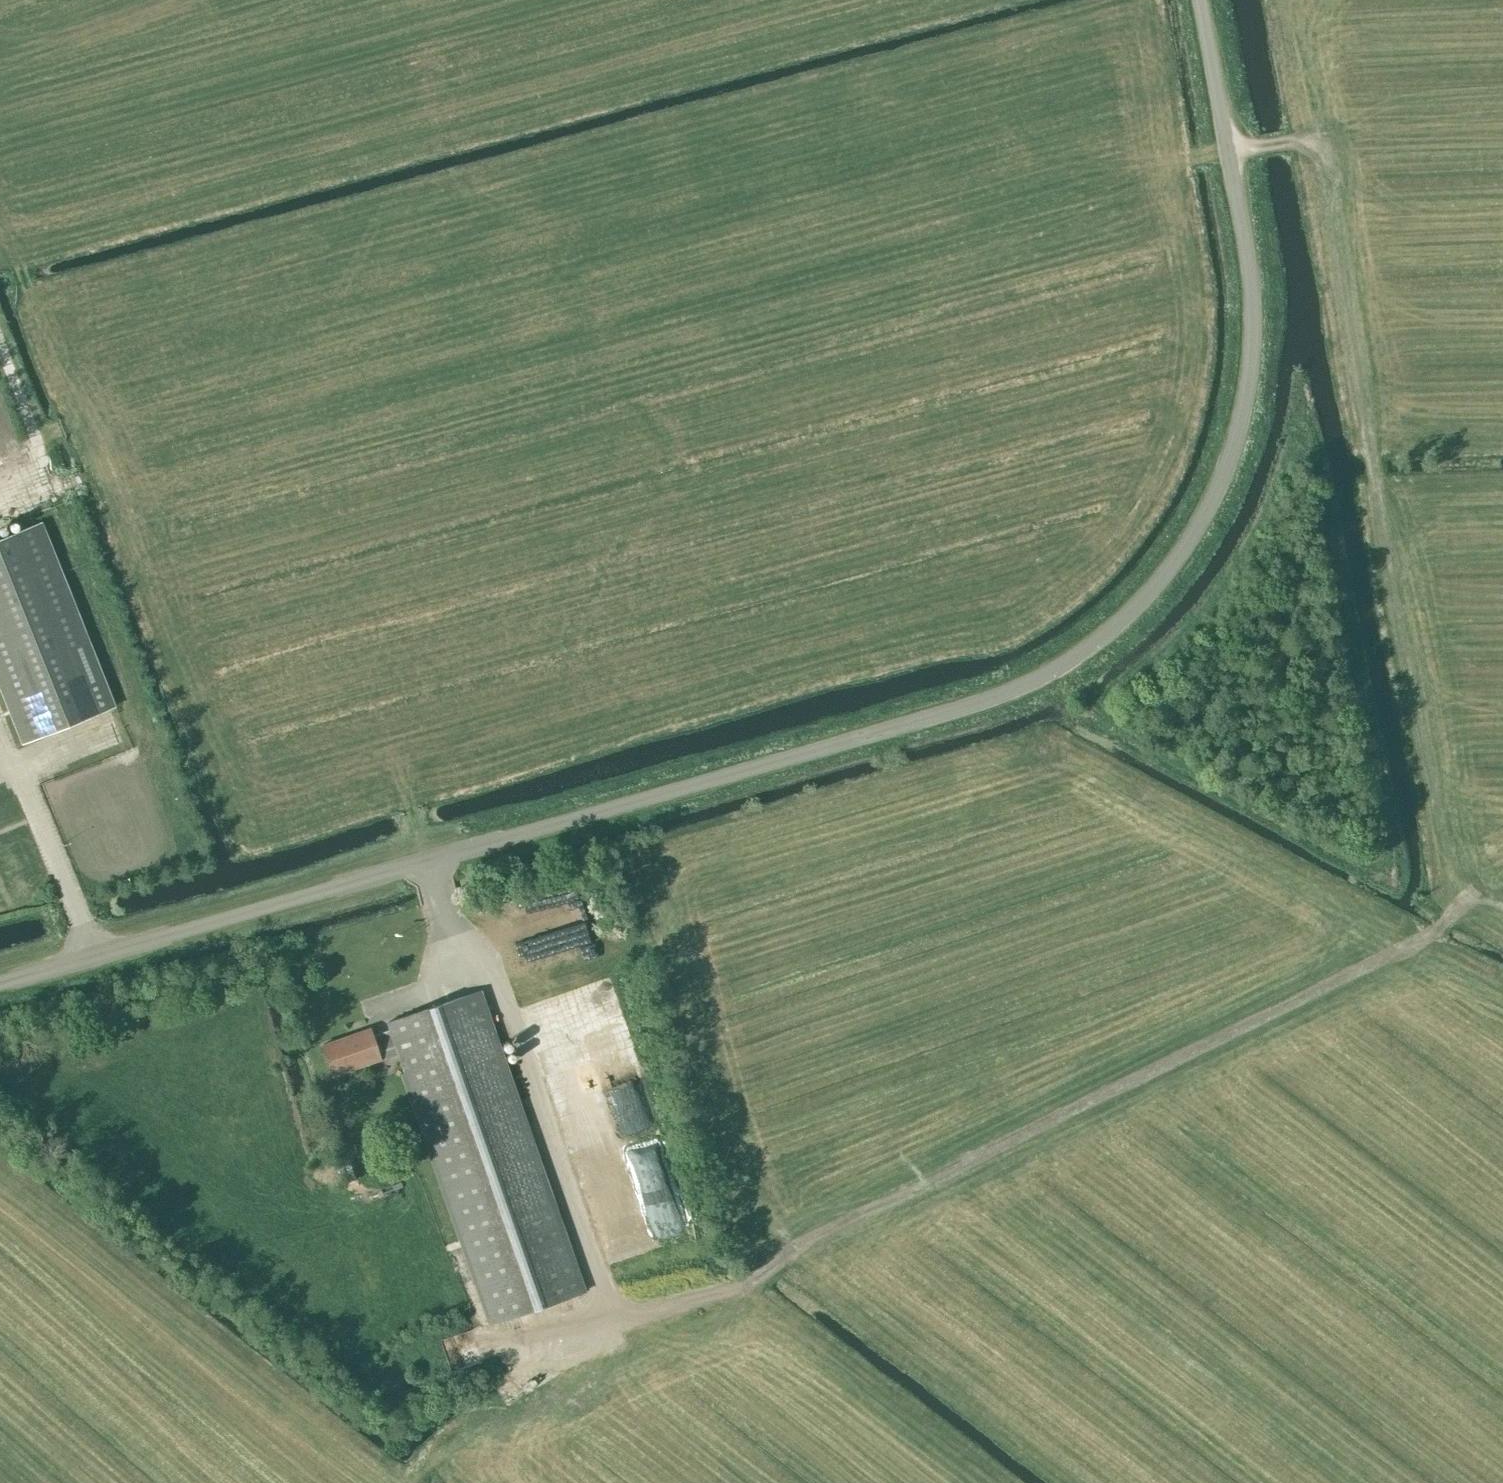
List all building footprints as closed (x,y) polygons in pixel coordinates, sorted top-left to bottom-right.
[(42,521),(0,538),(0,693),(21,745),(116,707),(42,521)] [(585,1292),(480,990),(387,1023),(389,1029),(371,1035),(369,1029),(321,1046),(332,1076),(379,1059),(377,1052),(395,1045),(493,1324),(585,1292)] [(606,1091),(632,1163),(662,1152),(636,1080),(606,1091)] [(341,1182),(357,1176),(345,1142),(329,1147),(341,1182)]
